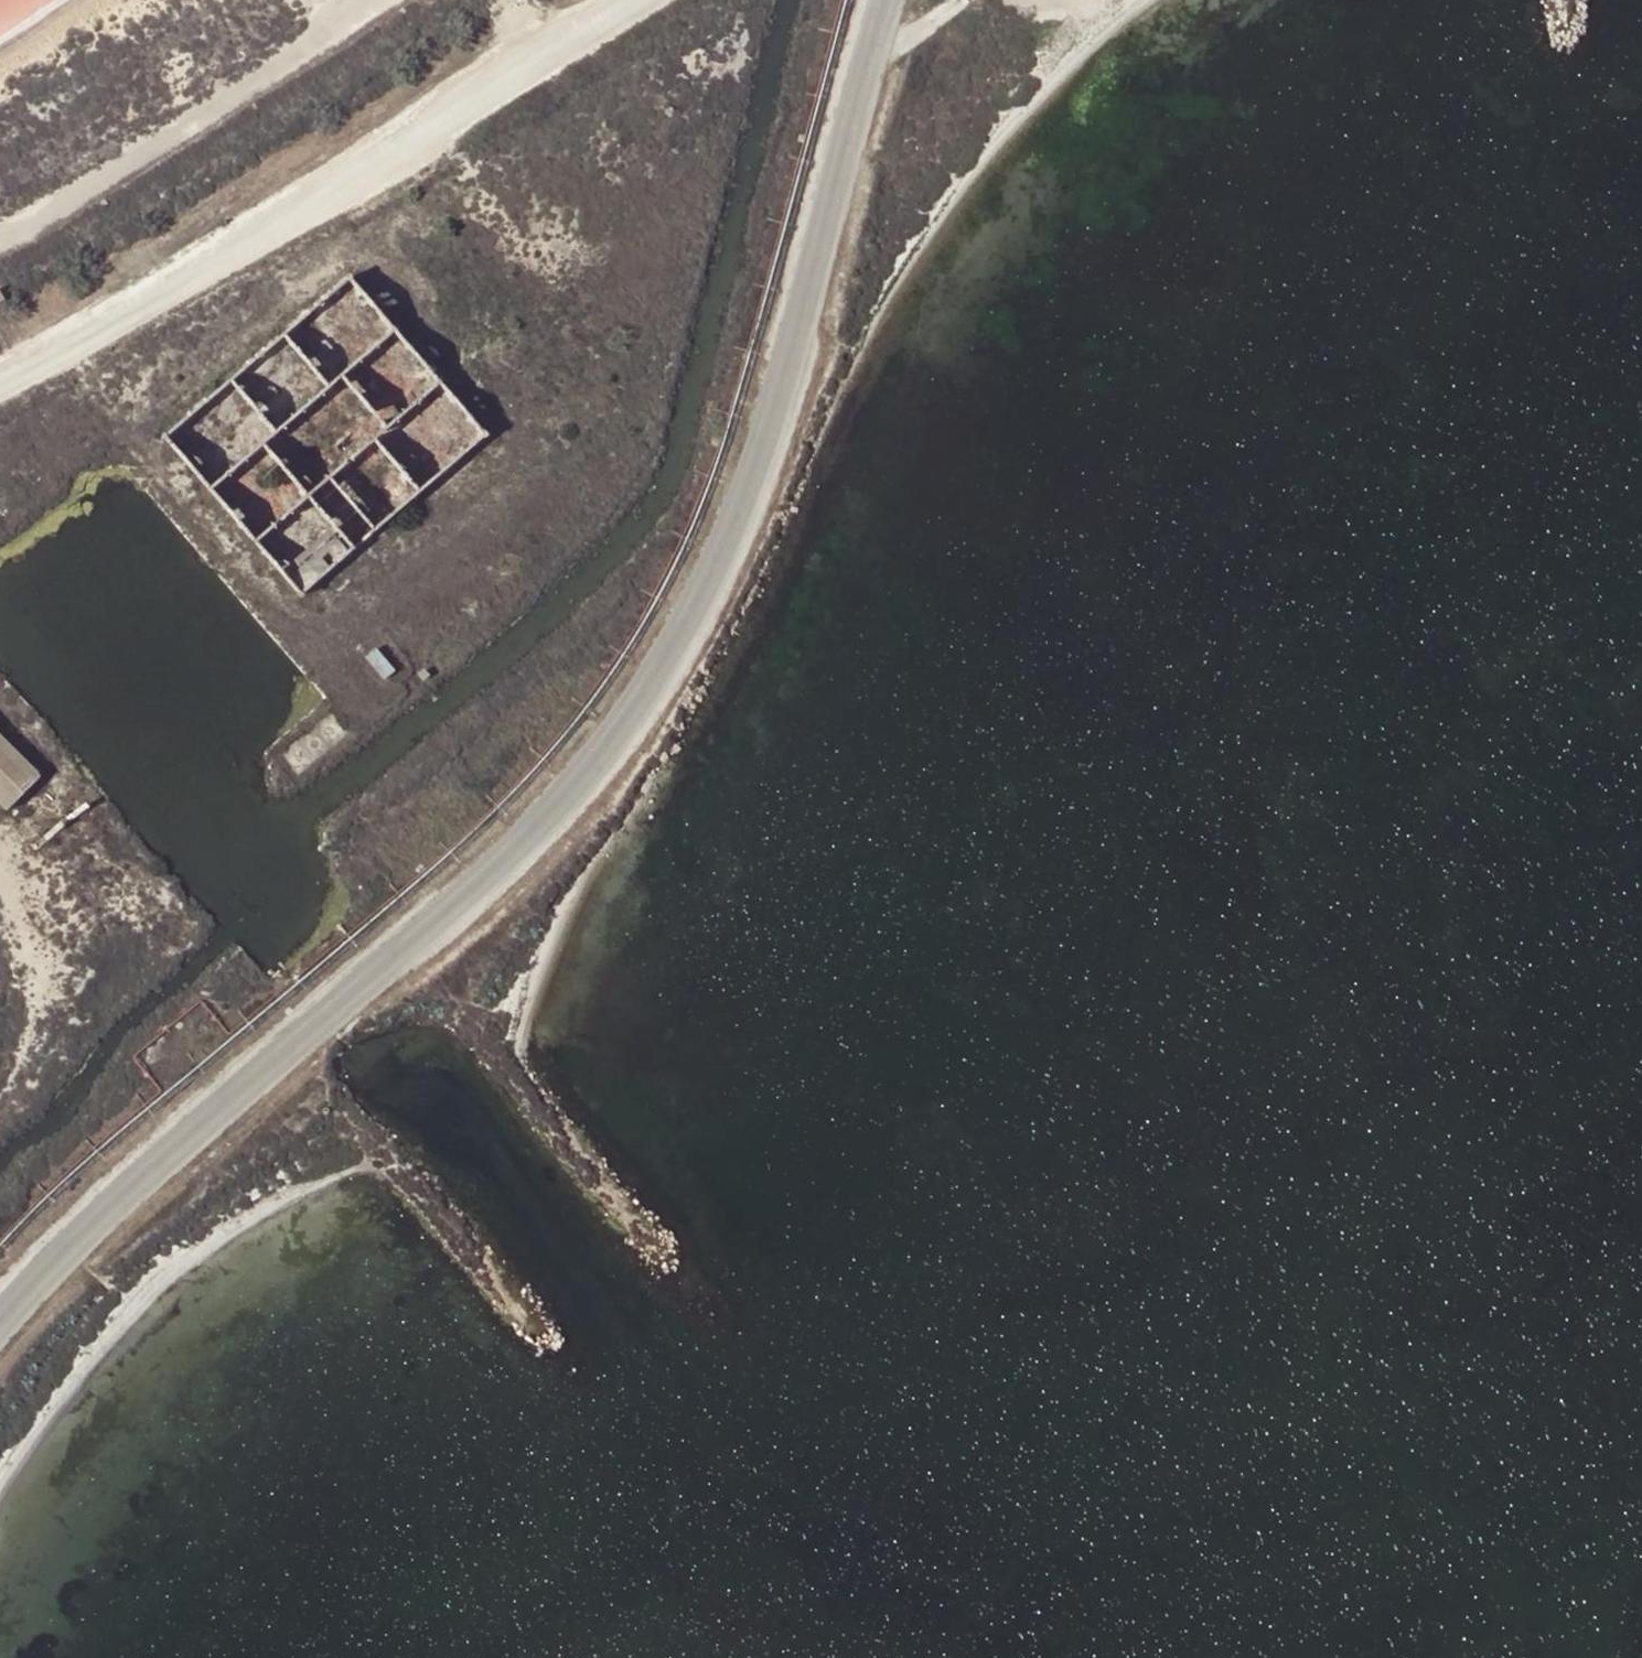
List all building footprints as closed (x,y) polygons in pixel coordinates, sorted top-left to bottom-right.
[(488,436),(350,276),(163,436),(301,596),(488,436)] [(374,648),(363,658),(383,682),(395,671),(374,648)] [(5,810),(42,775),(0,732),(0,805),(5,810)]
